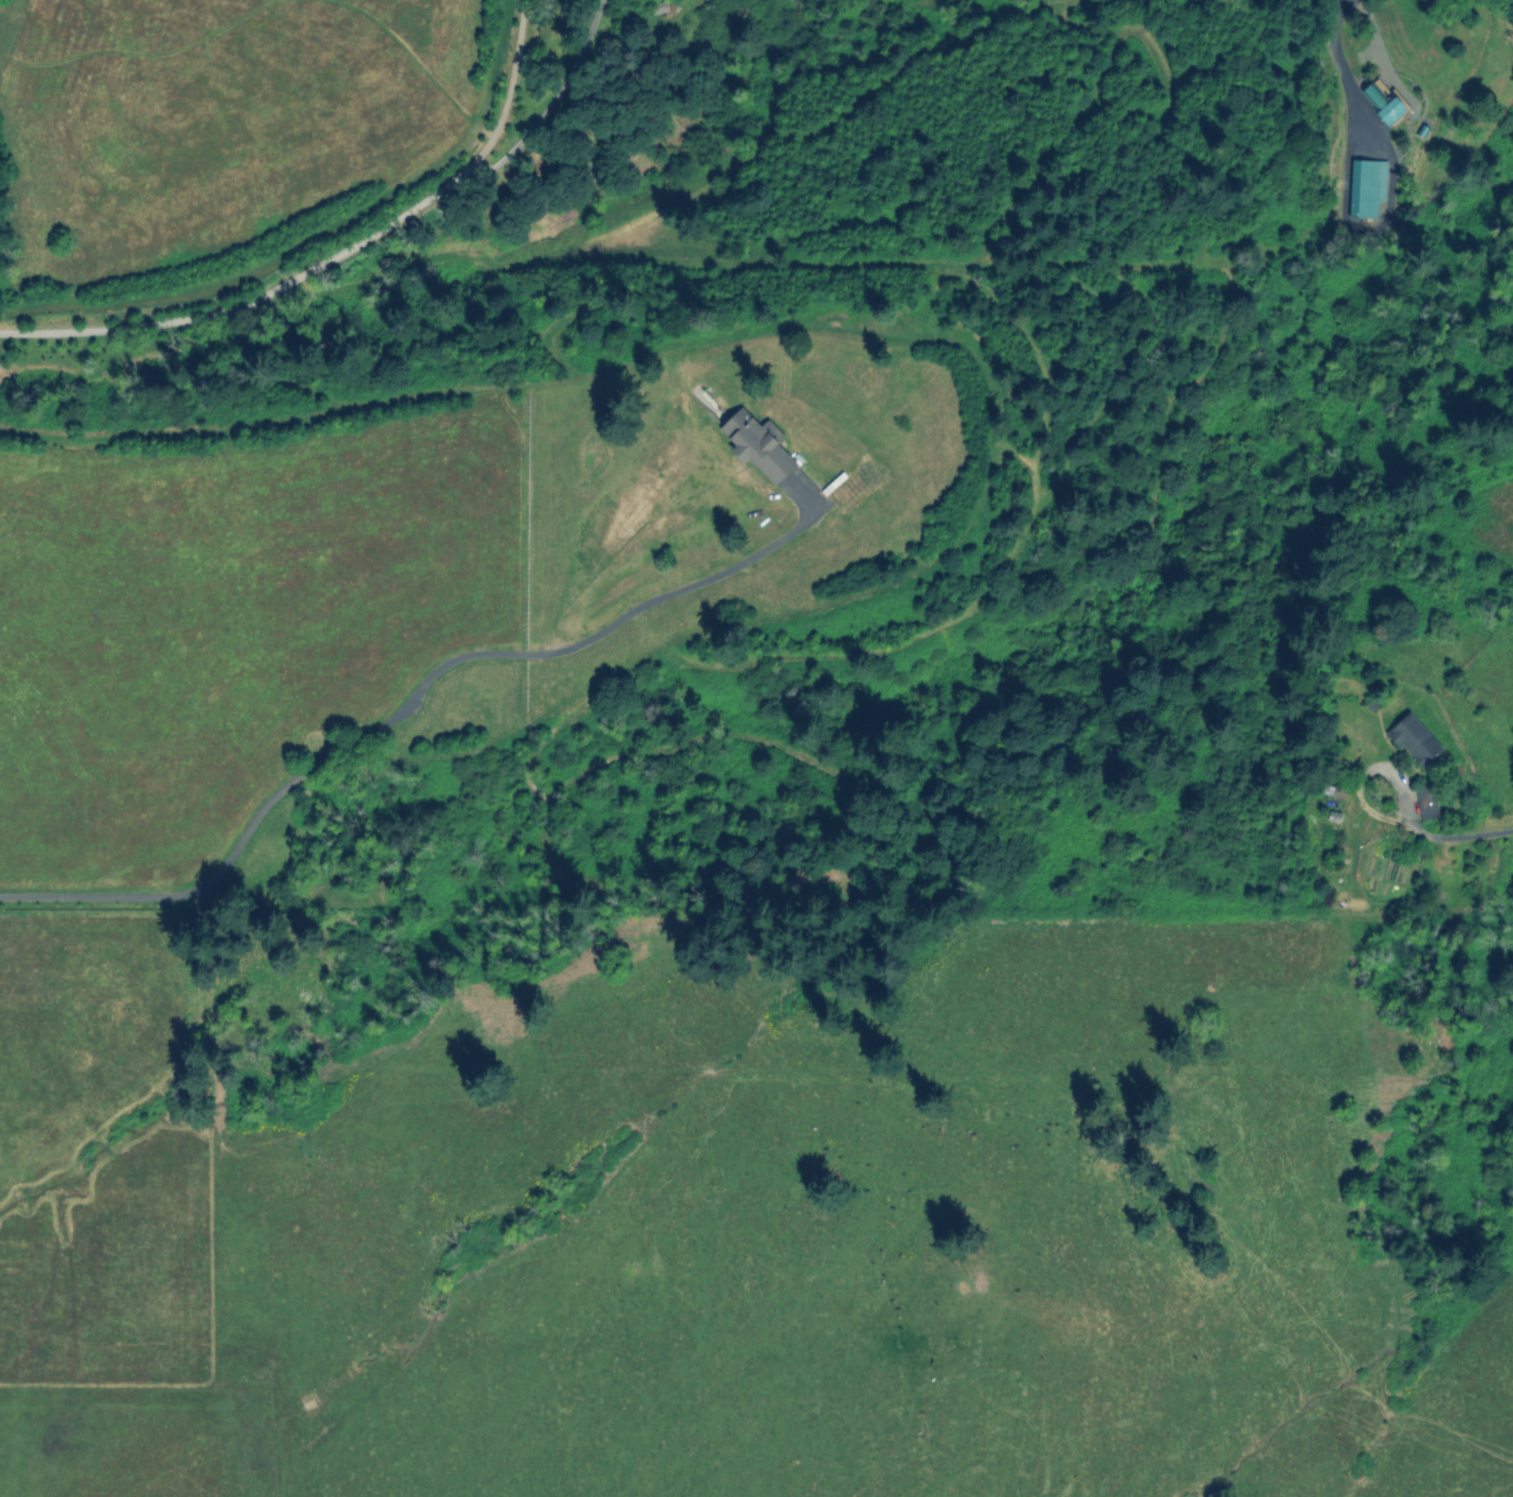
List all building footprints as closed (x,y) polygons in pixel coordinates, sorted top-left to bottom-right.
[(1406,110),(1395,95),(1386,101),(1371,82),(1360,90),(1386,125),(1406,110)] [(1386,160),(1350,159),(1348,217),(1375,218),(1376,200),(1384,200),(1386,160)] [(776,442),(784,435),(767,418),(760,425),(741,405),(716,430),(746,460),(748,458),(774,484),(796,462),(776,442)] [(1421,770),(1444,749),(1409,710),(1386,730),(1421,770)] [(1347,787),(1324,783),(1322,793),(1345,797),(1347,787)] [(1437,817),(1434,785),(1416,787),(1419,819),(1437,817)]
